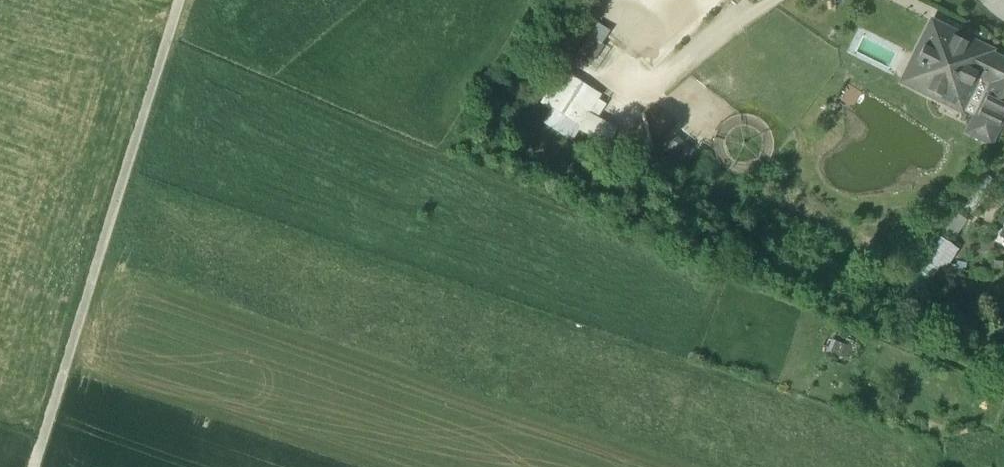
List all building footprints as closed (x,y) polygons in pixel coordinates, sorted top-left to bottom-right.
[(934,24),(918,57),(919,60),(921,61),(910,84),(945,101),(948,94),(966,103),(979,77),(993,84),(1003,89),(1003,61),(990,54),(991,52),(934,24)] [(579,57),(595,66),(607,47),(590,37),(579,57)] [(591,111),(602,94),(559,69),(541,99),(555,108),(583,125),(591,111)] [(993,84),(970,133),(992,144),(1003,119),(1003,89),(993,84)] [(580,130),(583,125),(556,109),(546,123),(574,140),(580,130)] [(621,128),(591,111),(583,125),(580,130),(612,146),(621,128)]
